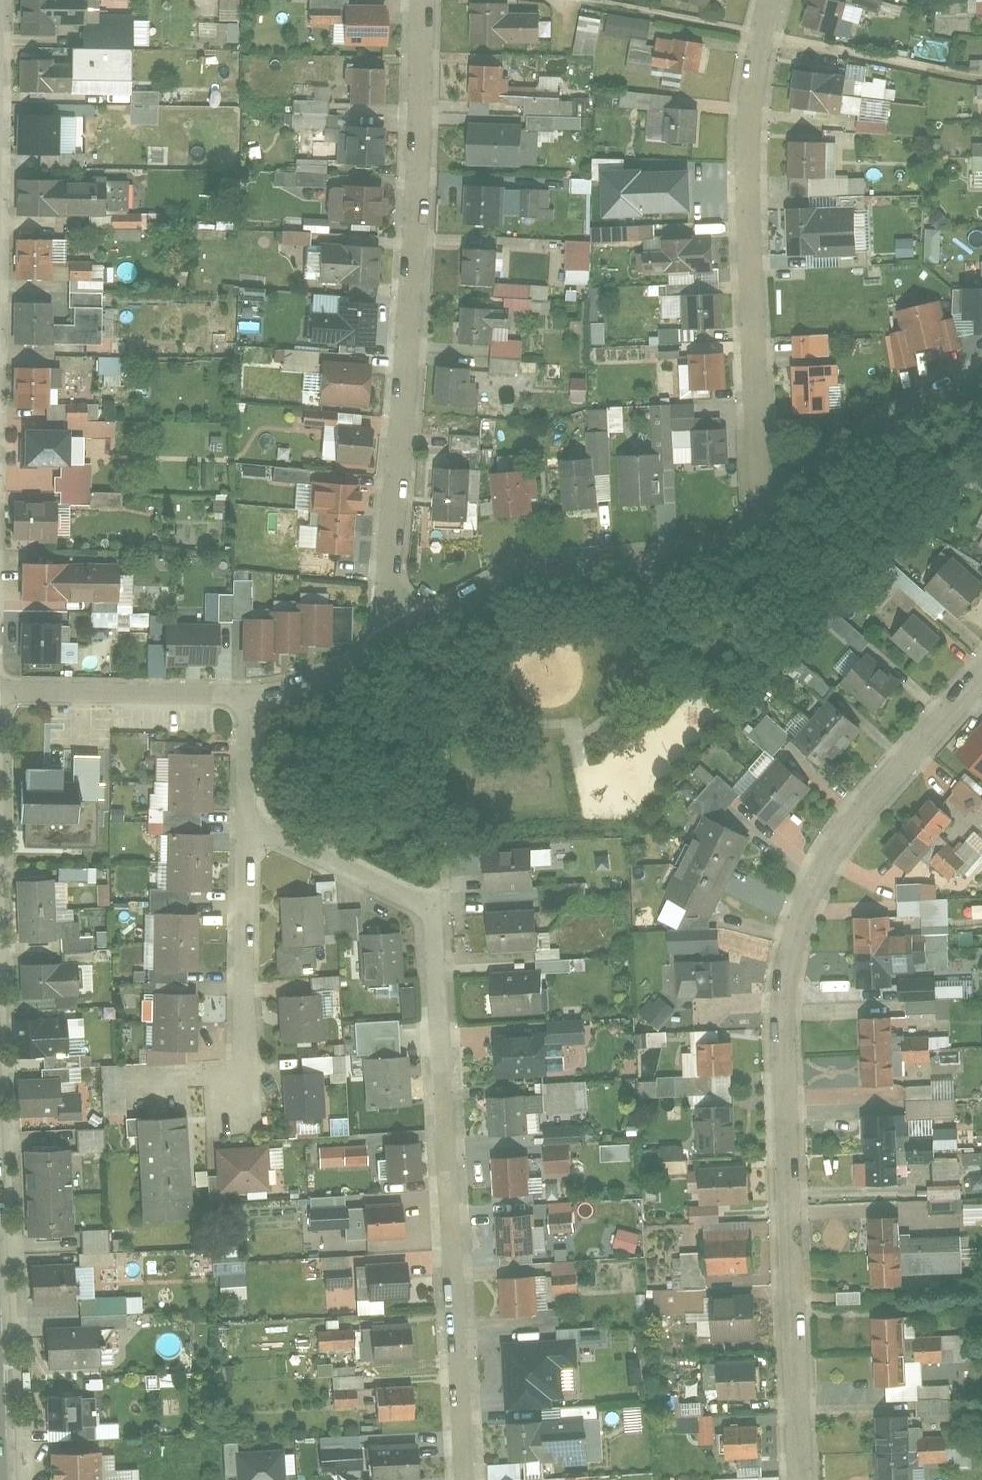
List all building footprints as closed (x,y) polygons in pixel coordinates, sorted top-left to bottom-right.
[(21,94),(132,95),(133,17),(97,17),(97,0),(22,0),(22,33),(53,34),(53,57),(21,57),(21,94)] [(383,5),(337,5),(337,0),(315,0),(314,25),(359,26),(358,51),(382,51),(383,5)] [(809,35),(842,41),(848,5),(820,0),(815,0),(809,35)] [(967,20),(981,20),(981,0),(966,0),(967,20)] [(492,13),(465,12),(464,60),(491,61),(491,42),(531,43),(531,23),(492,23),(492,13)] [(577,16),(574,53),(596,56),(599,18),(577,16)] [(238,43),(237,22),(197,22),(197,43),(238,43)] [(707,80),(707,45),(679,45),(679,80),(707,80)] [(981,73),(981,60),(970,60),(970,73),(981,73)] [(386,69),(339,69),(339,103),(386,103),(386,69)] [(539,89),(483,90),(482,73),(464,73),(465,107),(515,106),(515,115),(539,115),(539,89)] [(537,75),(536,88),(559,90),(560,77),(537,75)] [(848,118),(850,81),(810,80),(809,116),(848,118)] [(291,99),(291,128),(326,128),(327,86),(306,86),(306,99),(291,99)] [(700,142),(700,109),(674,109),(674,142),(700,142)] [(61,150),(62,119),(18,119),(18,150),(61,150)] [(524,125),(465,125),(465,156),(524,155),(524,125)] [(384,134),(324,134),(324,168),(384,168),(384,134)] [(830,193),(829,144),(793,144),(794,193),(830,193)] [(685,169),(604,171),(606,210),(641,209),(640,203),(686,201),(685,169)] [(118,181),(24,181),(24,215),(97,216),(97,231),(118,231),(118,181)] [(505,190),(476,188),(473,225),(502,227),(505,190)] [(381,190),(319,190),(319,228),(380,229),(381,190)] [(548,191),(520,190),(520,218),(552,218),(552,209),(547,206),(548,191)] [(628,212),(628,239),(666,239),(666,212),(628,212)] [(862,256),(862,221),(792,222),(793,257),(862,256)] [(940,262),(940,229),(924,229),(924,262),(940,262)] [(308,242),(308,231),(280,231),(280,242),(308,242)] [(897,257),(914,257),(914,239),(897,239),(897,257)] [(103,262),(50,262),(50,242),(21,242),(21,283),(85,283),(85,325),(49,325),(49,301),(20,301),(20,347),(103,347),(103,262)] [(701,275),(701,242),(670,242),(670,275),(701,275)] [(589,244),(567,244),(566,267),(588,268),(589,244)] [(378,251),(302,250),(302,290),(378,292),(378,251)] [(500,252),(471,252),(471,291),(500,291),(500,252)] [(723,289),(691,290),(692,337),(724,336),(723,289)] [(959,289),(957,308),(981,311),(981,292),(959,289)] [(237,290),(237,316),(263,316),(264,291),(237,290)] [(660,296),(662,318),(679,317),(678,295),(660,296)] [(348,306),(347,326),(303,323),(302,345),(377,349),(380,308),(348,306)] [(942,306),(904,316),(911,344),(949,335),(942,306)] [(499,349),(499,310),(466,310),(466,349),(499,349)] [(649,334),(650,358),(677,357),(676,333),(649,334)] [(792,335),(793,358),(831,356),(829,333),(792,335)] [(502,371),(527,372),(527,340),(503,339),(502,371)] [(305,358),(317,359),(317,350),(282,349),(282,370),(305,370),(305,358)] [(97,357),(97,376),(121,376),(122,357),(97,357)] [(727,361),(695,360),(693,402),(726,404),(727,361)] [(476,411),(476,364),(439,364),(439,411),(476,411)] [(363,366),(314,366),(314,399),(363,399),(363,366)] [(834,366),(798,367),(799,413),(836,412),(834,366)] [(51,410),(50,367),(16,367),(17,411),(51,410)] [(571,378),(569,400),(583,401),(585,379),(571,378)] [(702,420),(666,420),(666,408),(650,408),(650,458),(697,458),(697,471),(727,471),(727,430),(702,430),(702,420)] [(92,414),(65,414),(65,433),(107,433),(107,424),(92,424),(92,414)] [(493,430),(437,430),(437,454),(493,454),(493,430)] [(364,434),(320,432),(319,466),(363,467),(364,434)] [(608,433),(590,433),(591,466),(609,466),(608,433)] [(51,472),(51,434),(8,434),(8,472),(51,472)] [(662,462),(621,462),(621,508),(662,508),(662,462)] [(89,508),(88,468),(59,469),(60,509),(89,508)] [(472,528),(472,469),(436,469),(436,528),(472,528)] [(601,469),(568,469),(568,516),(601,516),(601,469)] [(534,527),(533,473),(498,473),(499,528),(534,527)] [(357,485),(313,483),(312,507),(320,508),(319,514),(354,516),(355,506),(359,506),(360,490),(357,490),(357,485)] [(12,545),(59,545),(59,509),(12,509),(12,545)] [(971,535),(981,540),(981,509),(971,535)] [(355,518),(319,514),(318,554),(352,556),(355,518)] [(946,555),(921,586),(964,621),(981,598),(981,584),(946,555)] [(115,605),(115,567),(21,567),(21,605),(115,605)] [(245,628),(243,660),(275,662),(276,646),(307,647),(307,642),(333,644),(334,626),(344,627),(345,606),(302,604),(301,620),(277,618),(277,630),(245,628)] [(942,652),(900,612),(873,640),(915,680),(942,652)] [(218,654),(218,624),(159,624),(159,654),(218,654)] [(19,675),(58,675),(58,630),(19,630),(19,675)] [(907,698),(867,660),(841,688),(881,726),(907,698)] [(817,771),(851,734),(826,711),(793,748),(767,725),(747,747),(765,764),(750,781),(757,786),(741,803),(719,782),(690,814),(707,829),(668,911),(675,914),(665,944),(669,1011),(726,1007),(722,940),(709,941),(708,929),(746,849),(713,832),(737,808),(765,833),(802,792),(776,767),(793,749),(817,771)] [(955,764),(981,787),(981,732),(955,764)] [(210,759),(170,759),(170,901),(156,901),(156,1051),(195,1051),(195,994),(186,994),(186,974),(193,974),(193,922),(182,922),(182,901),(207,901),(207,848),(197,848),(197,821),(210,821),(210,759)] [(981,807),(981,801),(965,779),(944,795),(964,821),(981,807)] [(106,789),(26,789),(26,844),(106,844),(106,789)] [(927,814),(886,863),(913,886),(919,878),(944,899),(960,879),(977,893),(981,886),(981,857),(968,845),(953,863),(940,852),(954,836),(927,814)] [(543,864),(504,864),(504,890),(543,890),(543,864)] [(57,868),(57,880),(94,881),(94,868),(57,868)] [(54,884),(23,886),(26,944),(57,943),(54,884)] [(852,931),(858,999),(891,996),(889,977),(952,971),(947,909),(922,911),(921,893),(895,895),(898,926),(919,924),(921,946),(889,949),(887,928),(852,931)] [(361,940),(361,905),(290,905),(290,945),(284,945),(284,974),(324,974),(324,940),(361,940)] [(510,926),(510,954),(552,954),(552,926),(510,926)] [(403,941),(361,942),(362,988),(403,988),(403,941)] [(71,969),(28,969),(28,997),(71,997),(71,969)] [(502,984),(502,1016),(550,1015),(549,983),(502,984)] [(335,1033),(334,984),(289,985),(290,1033),(335,1033)] [(933,989),(898,990),(899,1022),(934,1021),(933,989)] [(71,1019),(21,1019),(21,1052),(71,1052),(71,1019)] [(399,1060),(399,1029),(358,1029),(358,1079),(377,1079),(377,1116),(409,1116),(409,1060),(399,1060)] [(897,1029),(863,1030),(864,1101),(897,1100),(897,1029)] [(639,1034),(640,1046),(666,1045),(665,1033),(639,1034)] [(732,1085),(732,1040),(702,1040),(702,1085),(732,1085)] [(505,1049),(505,1077),(553,1075),(552,1048),(505,1049)] [(340,1058),(304,1058),(304,1118),(340,1118),(340,1058)] [(685,1076),(643,1078),(644,1097),(686,1095),(685,1076)] [(952,1083),(904,1086),(905,1118),(954,1115),(952,1083)] [(488,1101),(490,1140),(541,1137),(540,1118),(592,1115),(591,1084),(542,1087),(543,1098),(488,1101)] [(54,1085),(19,1085),(19,1111),(54,1111),(54,1085)] [(737,1159),(736,1113),(707,1113),(707,1160),(737,1159)] [(185,1220),(182,1114),(141,1116),(144,1221),(185,1220)] [(945,1149),(900,1151),(899,1124),(869,1125),(871,1194),(901,1193),(901,1173),(946,1172),(945,1149)] [(101,1128),(75,1129),(76,1152),(102,1151),(101,1128)] [(74,1237),(73,1135),(39,1136),(41,1237),(74,1237)] [(416,1186),(416,1142),(396,1142),(396,1186),(416,1186)] [(577,1179),(577,1142),(548,1142),(548,1179),(577,1179)] [(644,1160),(685,1160),(685,1145),(645,1145),(644,1160)] [(270,1153),(225,1154),(226,1197),(271,1196),(270,1153)] [(534,1154),(502,1154),(502,1197),(534,1197),(534,1154)] [(752,1182),(705,1183),(706,1215),(753,1213),(752,1182)] [(961,1210),(960,1183),(927,1184),(928,1211),(961,1210)] [(548,1232),(572,1232),(571,1201),(547,1202),(548,1232)] [(405,1244),(405,1210),(370,1210),(370,1244),(405,1244)] [(537,1256),(535,1214),(505,1215),(506,1257),(537,1256)] [(902,1220),(874,1220),(874,1299),(906,1299),(906,1273),(959,1273),(959,1235),(902,1235),(902,1220)] [(636,1251),(639,1232),(616,1228),(613,1248),(636,1251)] [(112,1272),(111,1235),(78,1236),(78,1272),(112,1272)] [(707,1266),(686,1265),(686,1321),(719,1321),(719,1342),(760,1342),(760,1311),(717,1311),(717,1277),(749,1277),(749,1244),(707,1243),(707,1266)] [(552,1293),(573,1292),(572,1261),(550,1262),(552,1293)] [(216,1298),(245,1298),(245,1262),(216,1262),(216,1298)] [(409,1270),(348,1270),(349,1305),(409,1304),(409,1270)] [(82,1312),(81,1275),(37,1276),(38,1313),(82,1312)] [(538,1323),(538,1281),(508,1282),(509,1324),(538,1323)] [(351,1347),(349,1328),(337,1329),(336,1322),(315,1323),(316,1350),(351,1347)] [(110,1324),(53,1325),(53,1360),(110,1359),(110,1324)] [(959,1347),(908,1347),(908,1328),(878,1328),(878,1397),(909,1397),(909,1373),(959,1373),(959,1347)] [(413,1366),(413,1330),(379,1330),(379,1366),(413,1366)] [(544,1402),(543,1359),(513,1360),(514,1403),(544,1402)] [(754,1405),(754,1368),(714,1369),(715,1406),(754,1405)] [(331,1376),(332,1408),(370,1406),(369,1375),(331,1376)] [(84,1426),(83,1390),(49,1391),(50,1427),(84,1426)] [(417,1425),(416,1392),(382,1393),(383,1426),(417,1425)] [(969,1399),(915,1399),(915,1424),(969,1424),(969,1399)] [(674,1402),(676,1435),(709,1432),(708,1416),(700,1417),(699,1401),(674,1402)] [(914,1468),(964,1467),(964,1442),(913,1443),(913,1425),(881,1426),(882,1479),(914,1479),(914,1468)] [(524,1432),(526,1466),(598,1462),(596,1428),(524,1432)] [(760,1461),(760,1430),(717,1430),(717,1461),(760,1461)] [(360,1469),(358,1434),(317,1436),(319,1471),(360,1469)] [(283,1473),(293,1473),(292,1448),(237,1450),(236,1442),(222,1443),(223,1475),(235,1475),(235,1479),(283,1479),(283,1473)] [(418,1447),(383,1448),(383,1479),(419,1479),(418,1447)] [(105,1457),(60,1457),(60,1479),(105,1479),(105,1457)] [(519,1462),(487,1464),(488,1479),(504,1479),(520,1479),(519,1462)]
